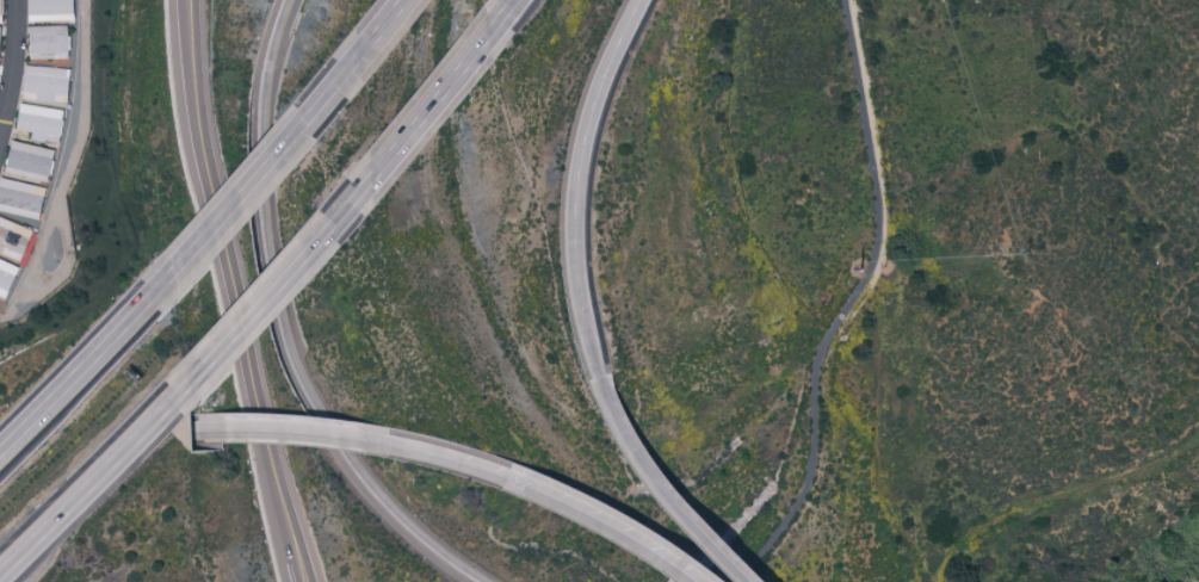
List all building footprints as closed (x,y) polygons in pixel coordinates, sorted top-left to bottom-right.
[(31,19),(76,18),(76,0),(30,0),(31,19)] [(31,25),(32,57),(71,56),(70,23),(31,25)] [(72,66),(27,64),(25,95),(39,95),(38,99),(57,100),(57,92),(71,93),(72,66)] [(18,128),(35,130),(33,138),(61,142),(67,108),(22,102),(18,128)] [(58,149),(15,138),(7,170),(50,181),(58,149)] [(2,176),(0,187),(0,208),(16,212),(14,220),(41,225),(49,185),(2,176)] [(0,214),(0,251),(23,260),(36,229),(0,214)] [(21,264),(0,256),(0,292),(10,295),(21,264)]
